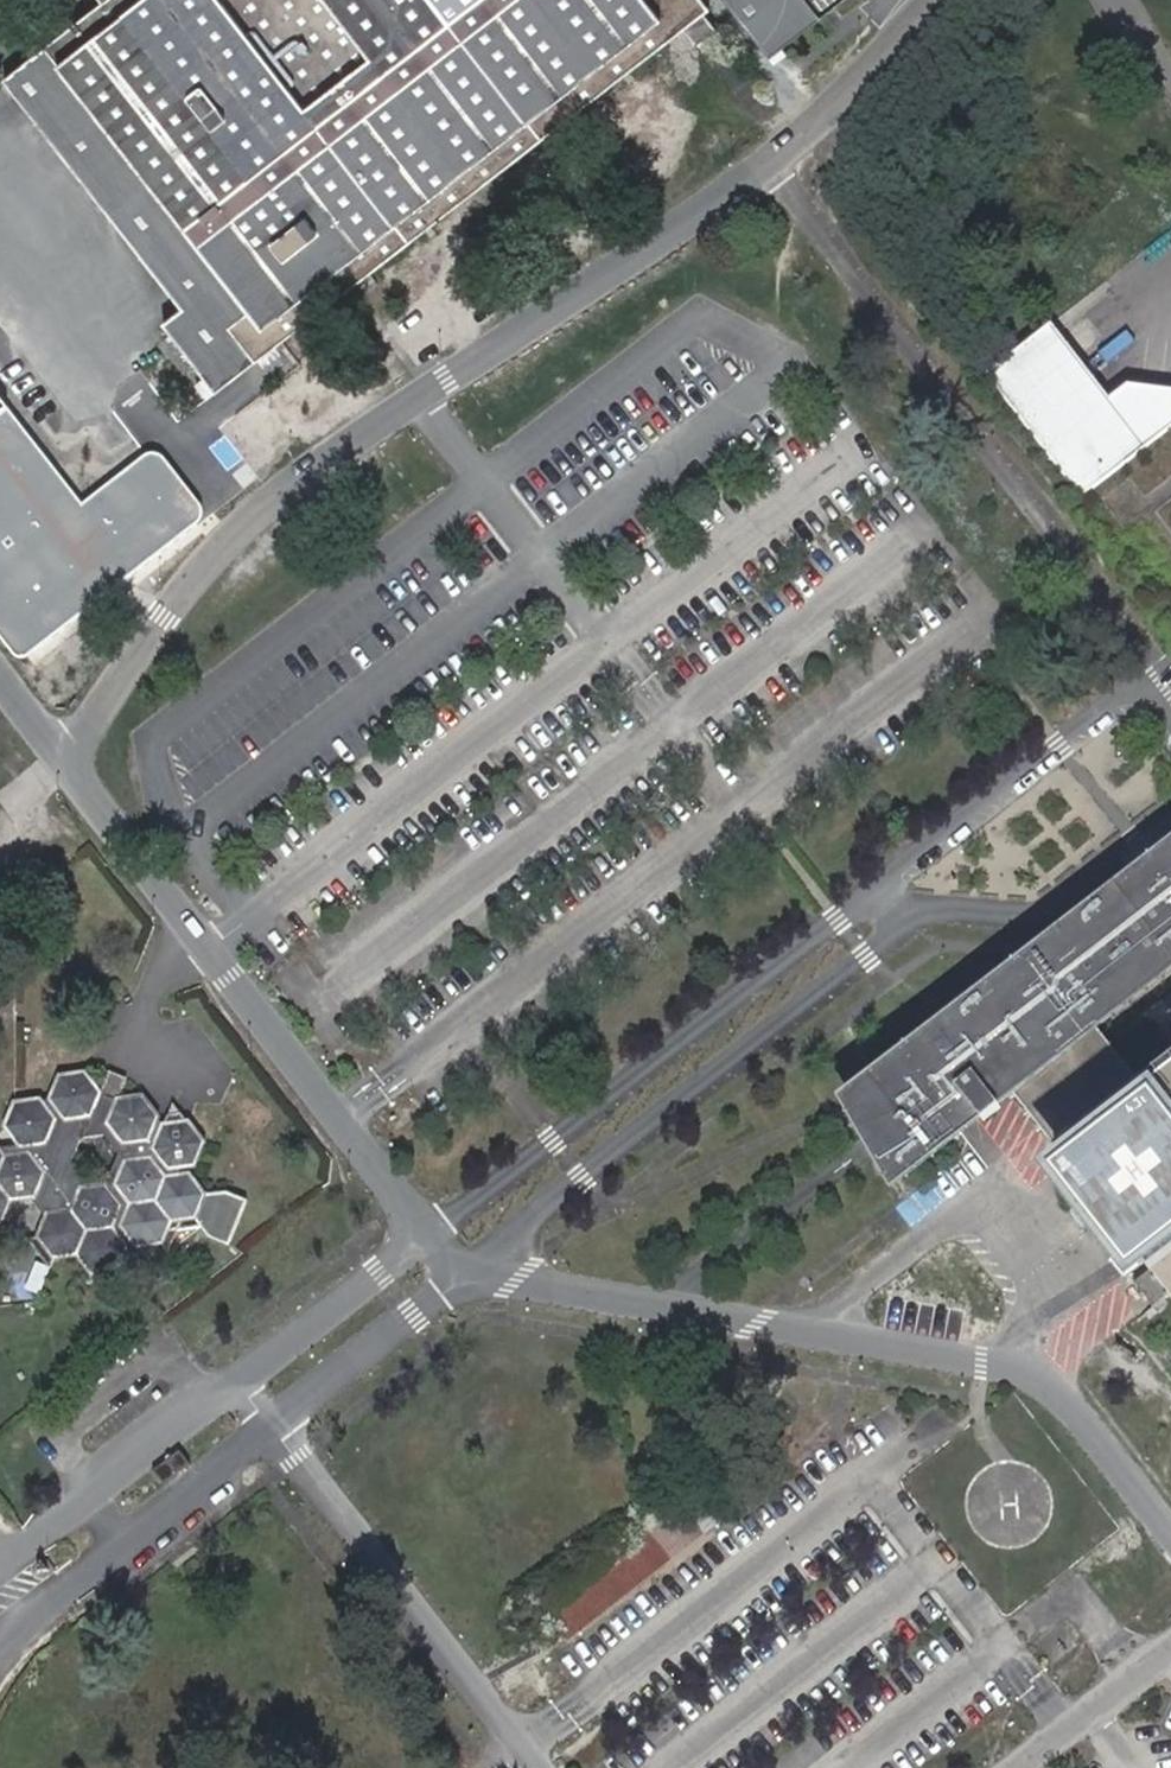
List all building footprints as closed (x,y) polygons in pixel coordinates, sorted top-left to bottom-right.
[(100,3),(8,80),(10,83),(5,88),(13,99),(19,94),(97,198),(92,202),(100,213),(105,209),(187,310),(168,325),(199,365),(189,373),(211,401),(687,30),(694,39),(714,23),(706,13),(712,9),(705,0),(103,0),(100,3)] [(763,54),(834,0),(722,0),(763,54)] [(1081,489),(1131,451),(1076,378),(1026,416),(1081,489)] [(19,657),(27,656),(201,524),(201,515),(201,506),(161,456),(154,454),(147,456),(85,506),(0,395),(0,632),(19,657)] [(1097,494),(1130,530),(1138,522),(1170,558),(1170,427),(1097,494)] [(840,1101),(889,1190),(1019,1097),(1041,1127),(1095,1197),(1078,1210),(1091,1227),(1094,1225),(1117,1255),(1115,1258),(1130,1277),(1147,1264),(1170,1295),(1170,1296),(1170,840),(840,1101)] [(111,1072),(102,1092),(122,1101),(130,1081),(111,1072)] [(125,1249),(119,1240),(129,1239),(136,1248),(148,1247),(162,1245),(172,1222),(198,1220),(211,1238),(229,1246),(247,1206),(229,1198),(207,1200),(207,1199),(191,1177),(180,1180),(184,1168),(197,1167),(206,1145),(174,1103),(166,1124),(145,1097),(122,1101),(102,1092),(88,1076),(63,1079),(54,1099),(20,1103),(9,1128),(21,1145),(1,1148),(0,1147),(0,1222),(3,1221),(13,1201),(34,1199),(49,1218),(41,1239),(53,1258),(77,1255),(89,1273),(117,1270),(125,1249)] [(563,1648),(672,1554),(646,1524),(537,1618),(563,1648)]
